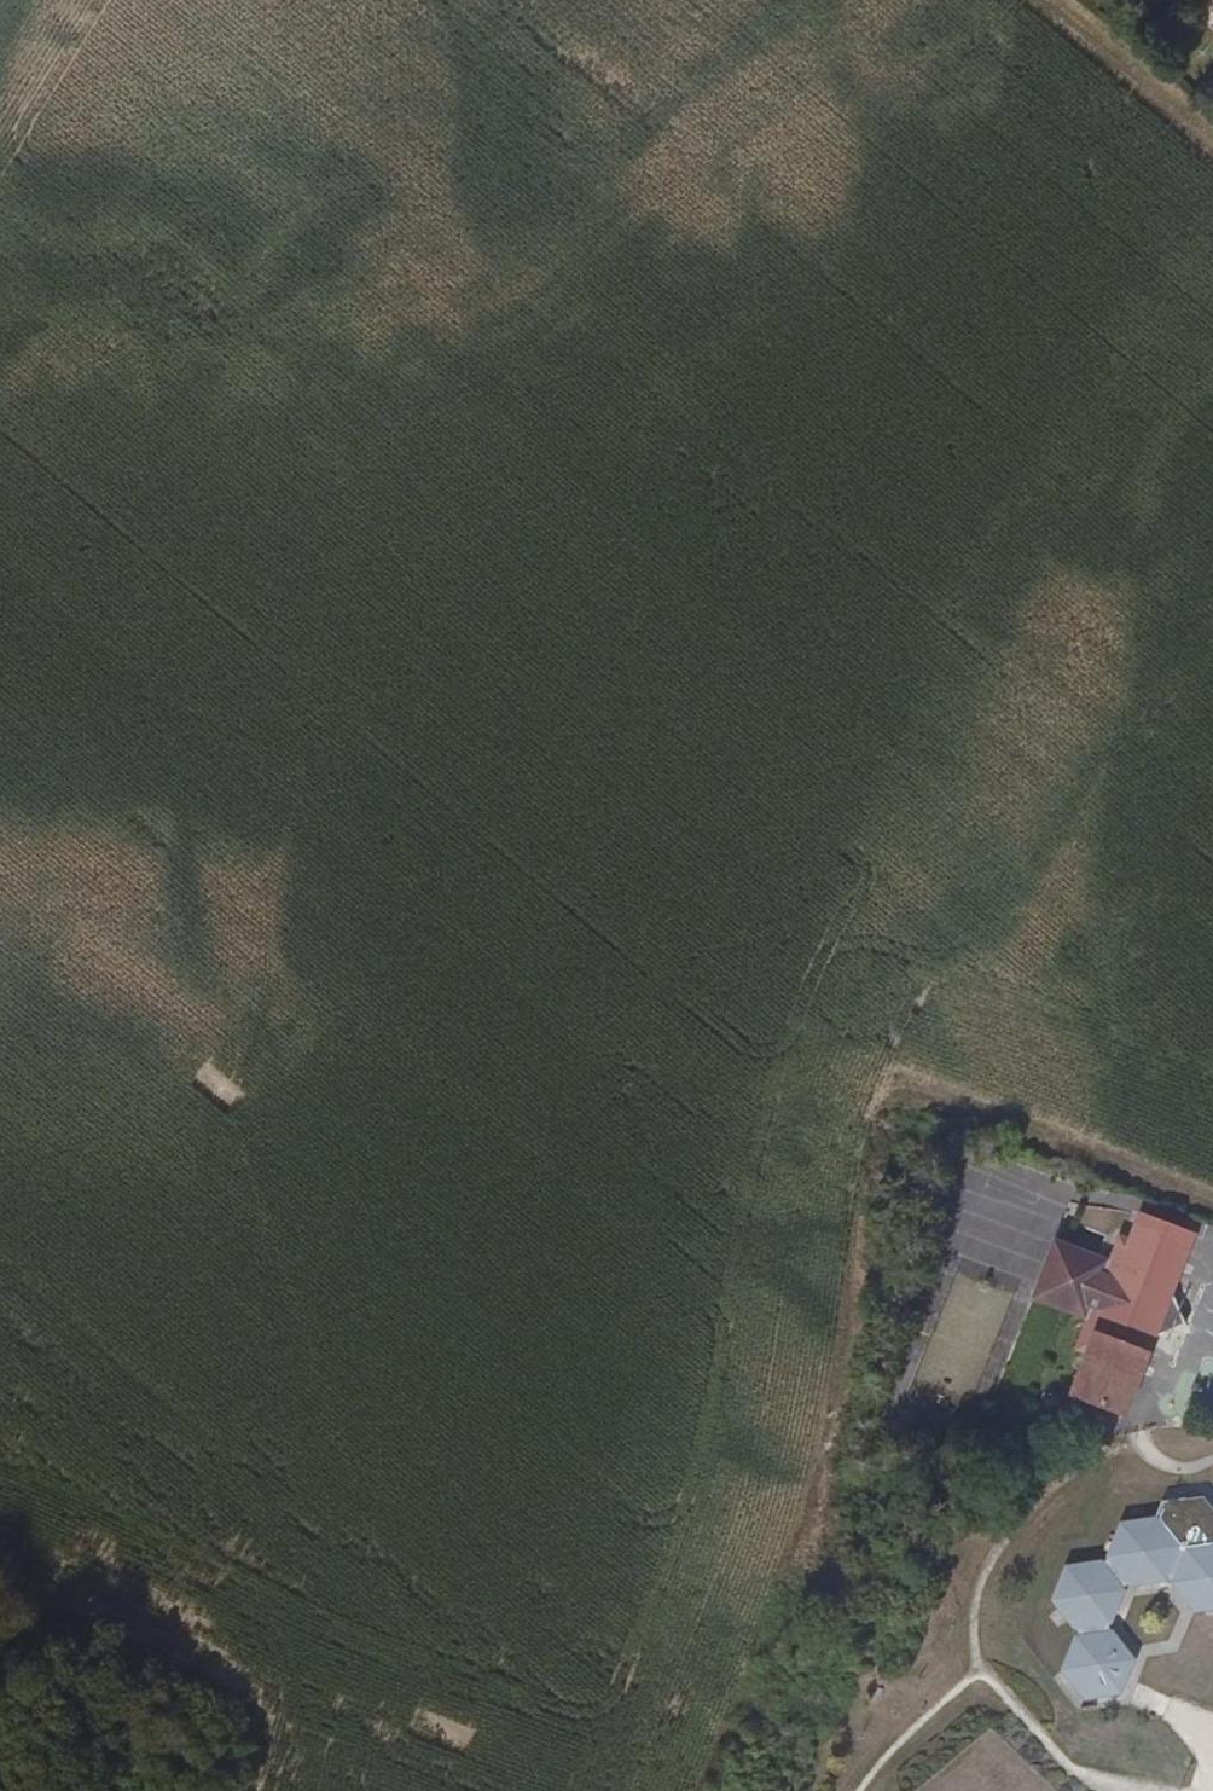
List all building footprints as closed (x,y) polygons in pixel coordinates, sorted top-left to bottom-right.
[(1184,1318),(1169,1285),(1177,1264),(1190,1229),(1141,1210),(1130,1235),(1122,1232),(1112,1257),(1108,1255),(1054,1235),(1035,1283),(1079,1299),(1076,1309),(1086,1313),(1093,1315),(1081,1345),(1087,1347),(1071,1389),(1122,1408),(1144,1353),(1151,1335),(1184,1318)] [(1112,1257),(1122,1232),(1118,1230),(1108,1255),(1112,1257)] [(1076,1309),(1079,1299),(1035,1283),(1032,1293),(1076,1309)] [(1081,1345),(1093,1315),(1086,1313),(1076,1343),(1081,1345)] [(1203,1499),(1163,1503),(1155,1519),(1117,1525),(1105,1561),(1063,1568),(1047,1607),(1072,1638),(1059,1673),(1083,1702),(1121,1700),(1128,1684),(1137,1659),(1114,1631),(1128,1590),(1173,1587),(1198,1614),(1212,1612),(1212,1510),(1203,1499)]
